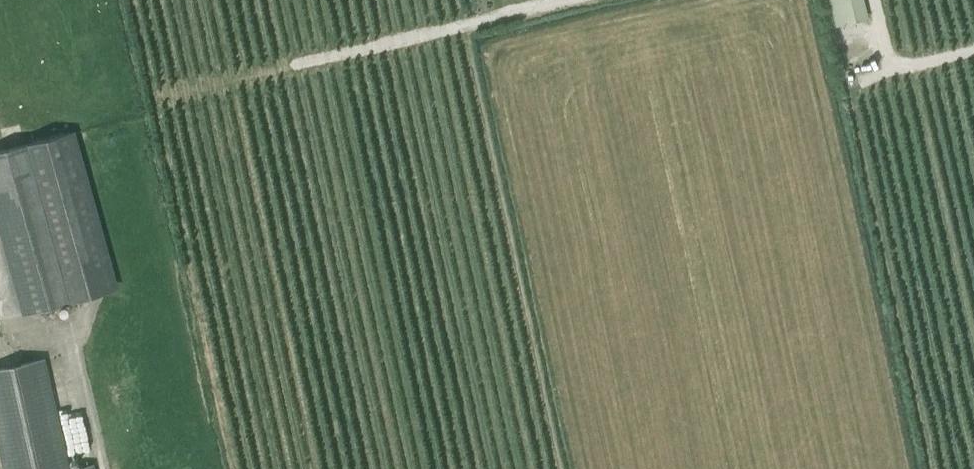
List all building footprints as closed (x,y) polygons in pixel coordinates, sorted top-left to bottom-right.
[(869,0),(828,0),(835,26),(873,16),(869,0)] [(75,130),(0,150),(0,233),(23,315),(119,288),(75,130)] [(45,358),(0,368),(0,457),(3,468),(96,468),(94,464),(71,468),(45,358)]
